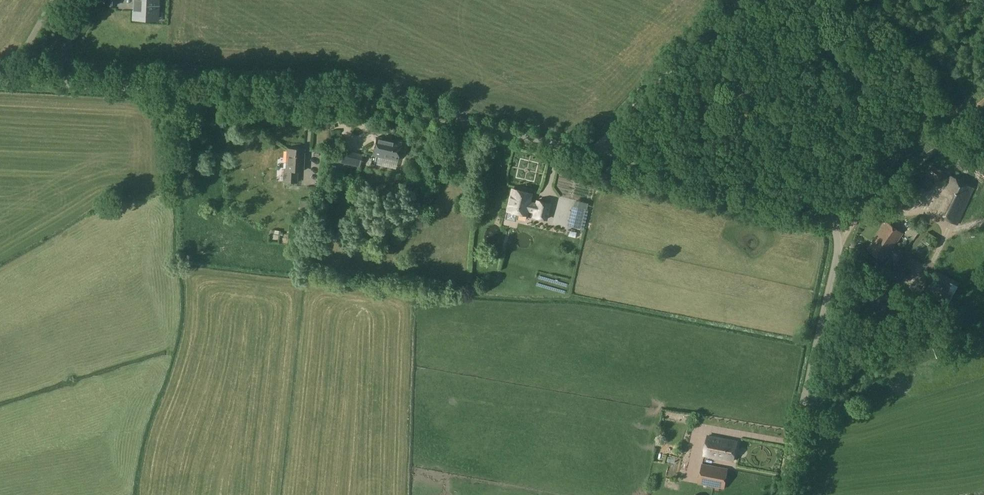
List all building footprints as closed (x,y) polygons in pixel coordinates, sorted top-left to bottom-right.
[(133,10),(137,9),(138,19),(153,19),(154,11),(159,11),(159,0),(134,0),(133,10)] [(965,127),(970,133),(983,122),(983,115),(983,114),(978,117),(976,116),(970,121),(971,123),(965,127)] [(398,161),(402,143),(377,138),(373,155),(398,161)] [(303,171),(304,150),(287,148),(286,169),(284,169),(283,181),(297,182),(298,171),(303,171)] [(360,166),(362,155),(343,150),(340,162),(360,166)] [(937,179),(943,170),(931,164),(926,173),(937,179)] [(549,187),(556,188),(555,194),(568,197),(572,180),(552,176),(549,187)] [(957,223),(974,188),(951,176),(935,211),(957,223)] [(903,205),(915,194),(909,187),(897,199),(903,205)] [(537,201),(536,204),(530,202),(532,193),(513,189),(507,212),(506,212),(505,219),(516,221),(518,214),(516,214),(517,213),(527,215),(528,210),(534,212),(533,216),(546,219),(550,204),(537,201)] [(588,210),(572,207),(568,226),(584,229),(588,210)] [(884,261),(904,233),(887,220),(867,249),(884,261)] [(912,269),(917,261),(910,256),(905,264),(912,269)] [(903,283),(908,275),(902,271),(896,278),(903,283)] [(952,296),(958,284),(936,272),(930,285),(952,296)] [(734,461),(737,441),(708,436),(705,456),(734,461)] [(660,460),(661,452),(653,451),(652,459),(660,460)] [(725,490),(727,470),(703,465),(700,486),(725,490)]
